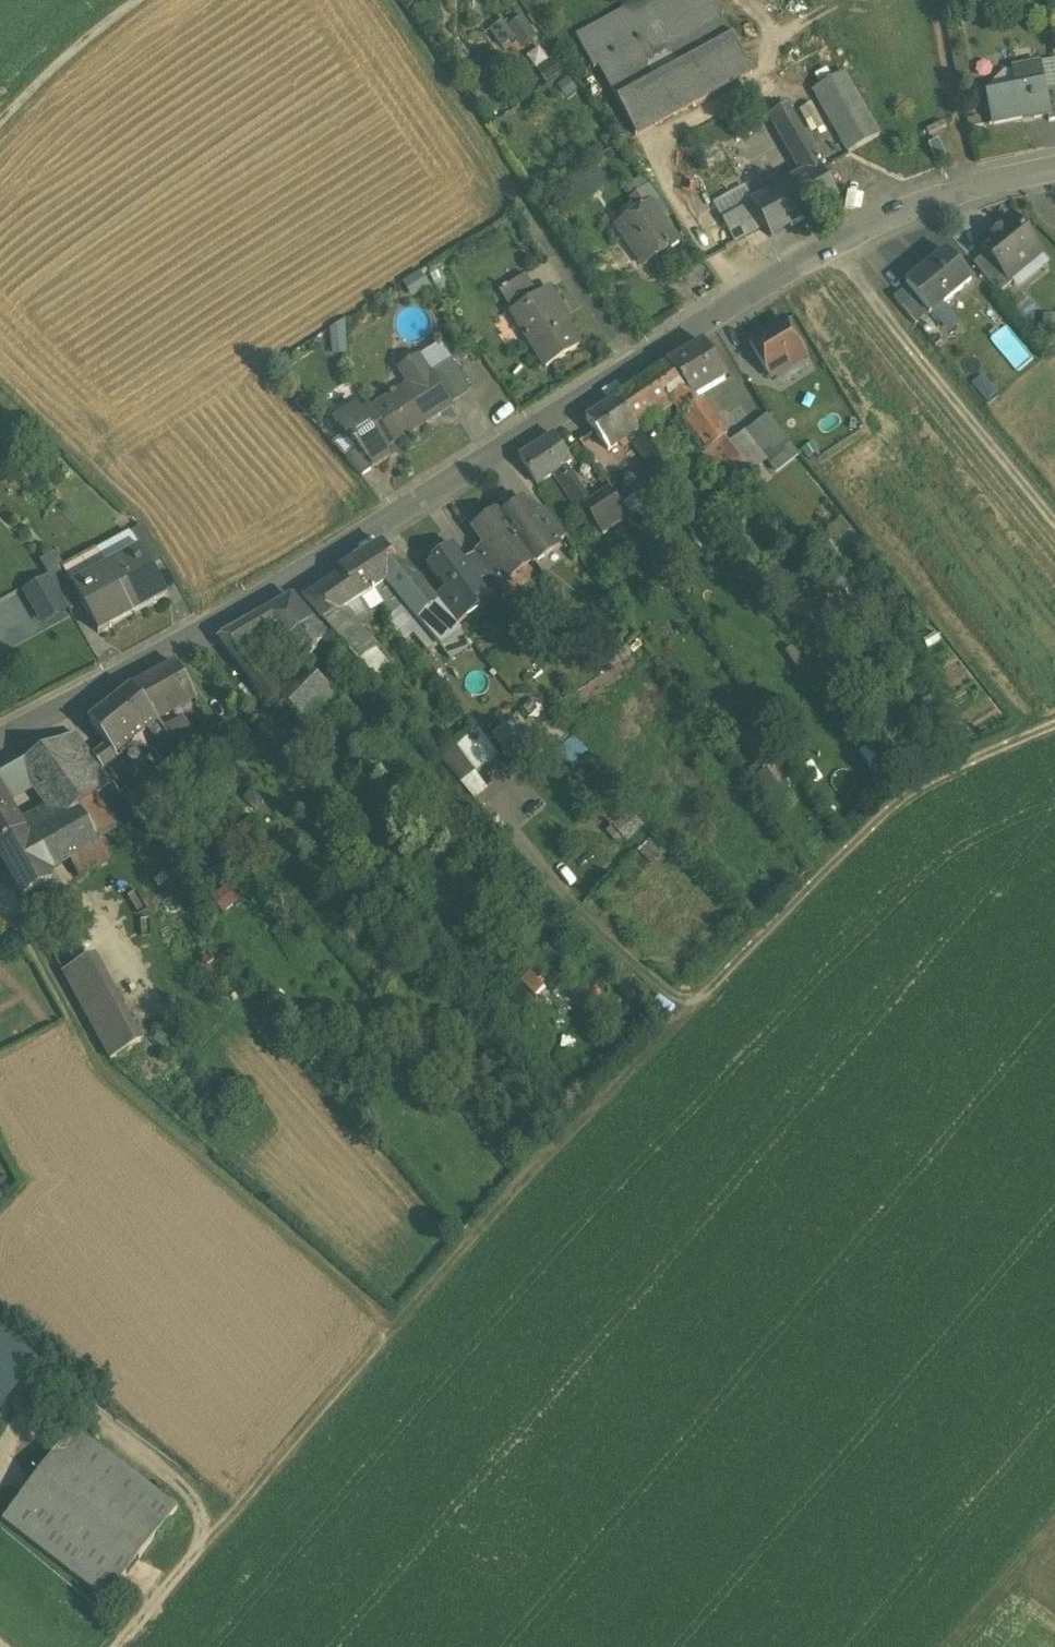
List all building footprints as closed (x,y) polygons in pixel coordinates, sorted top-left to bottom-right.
[(577,38),(594,70),(598,67),(618,103),(734,39),(712,0),(646,0),(577,38)] [(527,11),(490,29),(508,65),(532,53),(537,63),(550,57),(527,11)] [(734,39),(618,103),(636,136),(752,72),(734,39)] [(568,69),(559,54),(548,61),(540,49),(528,56),(546,83),(568,69)] [(1039,64),(1011,70),(1011,71),(1003,73),(986,91),(993,125),(1033,117),(1034,119),(1048,116),(1049,116),(1045,94),(1039,64)] [(843,73),(812,91),(848,153),(879,136),(843,73)] [(1045,94),(1049,116),(1048,116),(1049,123),(1054,121),(1054,92),(1045,94)] [(820,169),(786,108),(773,115),(807,176),(820,169)] [(944,123),(926,131),(928,136),(946,127),(944,123)] [(946,156),(939,141),(929,146),(935,161),(946,156)] [(566,183),(578,204),(611,186),(598,164),(566,183)] [(807,176),(755,206),(766,227),(772,237),(838,200),(820,169),(807,176)] [(678,243),(651,204),(616,228),(644,265),(668,248),(669,249),(678,243)] [(753,204),(722,221),(735,244),(766,227),(755,206),(753,204)] [(1011,218),(997,229),(998,231),(981,245),(987,254),(1007,278),(1008,277),(1015,271),(1017,273),(1020,272),(1019,272),(1025,269),(1028,265),(1030,263),(1032,261),(1030,259),(1039,252),(1011,218)] [(947,253),(906,286),(907,287),(925,310),(926,310),(940,298),(944,303),(971,281),(947,253)] [(1007,278),(987,254),(974,265),(998,295),(1013,283),(1008,277),(1007,278)] [(525,276),(500,292),(513,312),(538,296),(525,276)] [(907,287),(894,298),(912,321),(925,310),(907,287)] [(513,312),(509,315),(524,338),(526,337),(546,368),(580,347),(560,316),(564,313),(549,289),(538,296),(513,312)] [(784,321),(749,342),(770,377),(805,356),(784,321)] [(327,355),(347,354),(346,323),(325,324),(327,355)] [(704,343),(667,366),(693,399),(725,379),(704,343)] [(370,411),(392,445),(393,445),(427,422),(426,420),(436,413),(438,415),(451,407),(449,404),(431,375),(419,358),(400,370),(409,386),(370,411)] [(470,390),(452,362),(431,375),(449,404),(470,390)] [(693,399),(667,366),(617,398),(637,425),(642,430),(646,426),(644,424),(671,407),(668,404),(670,402),(683,419),(698,406),(693,399)] [(617,398),(586,419),(606,446),(622,435),(637,425),(617,398)] [(392,445),(370,411),(369,409),(368,409),(364,403),(332,423),(336,429),(337,429),(341,435),(342,434),(347,441),(350,439),(353,443),(352,444),(355,448),(356,448),(358,452),(362,458),(363,457),(367,464),(368,463),(373,470),(390,458),(385,450),(391,446),(392,448),(394,447),(393,445),(392,445)] [(727,435),(702,403),(699,406),(698,406),(683,419),(702,445),(698,448),(704,455),(707,452),(707,451),(724,438),(727,435)] [(767,415),(729,445),(744,466),(751,476),(791,446),(767,415)] [(642,430),(637,425),(622,435),(651,470),(666,459),(666,458),(651,441),(642,430)] [(676,449),(661,432),(651,441),(666,458),(676,449)] [(554,436),(519,458),(535,481),(547,473),(551,475),(571,462),(554,436)] [(729,445),(724,438),(707,451),(707,452),(717,465),(715,470),(721,478),(727,478),(744,466),(729,445)] [(362,458),(358,452),(346,460),(361,477),(373,470),(368,463),(367,464),(363,457),(362,458)] [(651,470),(640,478),(658,502),(664,498),(684,484),(666,459),(651,470)] [(584,500),(565,474),(557,479),(576,506),(584,500)] [(611,489),(585,506),(603,533),(629,516),(611,489)] [(537,518),(528,506),(525,508),(522,504),(502,519),(534,564),(558,546),(537,518)] [(567,537),(548,510),(537,518),(556,544),(567,537)] [(534,564),(502,519),(498,512),(473,530),(485,547),(503,572),(510,581),(512,580),(508,574),(528,559),(532,565),(534,564)] [(147,530),(142,525),(130,534),(134,539),(141,550),(152,569),(164,561),(147,530)] [(130,534),(97,551),(107,569),(141,550),(134,539),(130,534)] [(407,567),(400,571),(381,543),(354,561),(374,591),(387,583),(405,605),(406,607),(440,647),(439,647),(440,649),(441,648),(460,635),(463,633),(457,626),(435,599),(434,599),(407,567)] [(452,546),(431,561),(433,563),(426,568),(436,582),(438,580),(445,590),(435,599),(457,626),(467,618),(461,610),(473,601),(475,604),(488,594),(465,563),(452,546)] [(503,572),(485,547),(475,555),(490,576),(490,577),(492,580),(503,572)] [(96,550),(62,569),(72,588),(107,569),(97,551),(96,550)] [(141,550),(107,569),(132,613),(153,601),(155,603),(168,596),(152,569),(141,550)] [(490,576),(475,555),(465,563),(480,584),(490,577),(490,576)] [(374,591),(354,561),(338,570),(343,576),(304,602),(323,625),(344,611),(361,600),(370,614),(383,605),(374,591)] [(62,569),(49,576),(68,609),(71,614),(83,607),(72,588),(62,569)] [(107,569),(72,588),(83,607),(98,634),(111,627),(110,625),(132,613),(107,569)] [(42,624),(68,609),(49,576),(23,591),(42,624)] [(387,583),(374,591),(383,605),(391,616),(405,605),(387,583)] [(328,640),(291,597),(260,616),(275,635),(276,635),(300,664),(328,640)] [(344,611),(323,625),(353,660),(356,664),(375,648),(344,611)] [(260,616),(218,640),(233,660),(246,652),(275,635),(260,616)] [(460,635),(441,648),(450,661),(468,648),(460,635)] [(260,670),(246,652),(233,660),(248,680),(260,670)] [(356,664),(353,660),(342,668),(368,698),(379,691),(356,664)] [(192,695),(176,664),(130,689),(154,719),(162,713),(167,709),(192,695)] [(277,695),(267,706),(281,726),(323,684),(306,667),(277,695)] [(277,695),(260,670),(248,680),(267,706),(277,695)] [(323,684),(281,726),(314,736),(345,705),(323,684)] [(130,689),(89,722),(112,752),(154,719),(130,689)] [(173,727),(162,713),(154,719),(168,737),(176,732),(173,727)] [(516,717),(494,735),(510,757),(523,747),(530,756),(547,740),(531,721),(524,727),(516,717)] [(198,739),(186,718),(173,727),(176,732),(183,747),(198,739)] [(573,741),(551,718),(544,724),(565,748),(573,741)] [(214,731),(198,739),(183,747),(197,771),(226,755),(214,731)] [(476,732),(442,763),(460,783),(494,757),(476,732)] [(40,777),(63,818),(113,786),(75,735),(31,760),(40,777)] [(185,759),(168,737),(153,748),(170,770),(185,759)] [(170,770),(158,780),(174,801),(200,780),(185,759),(170,770)] [(31,760),(10,771),(20,788),(29,783),(40,777),(31,760)] [(747,782),(771,817),(791,803),(767,768),(747,782)] [(0,777),(0,844),(7,840),(11,847),(25,839),(6,806),(9,804),(6,796),(20,788),(10,771),(0,777)] [(63,818),(40,777),(29,783),(51,824),(63,818)] [(158,780),(128,803),(144,824),(174,801),(158,780)] [(25,839),(11,847),(26,874),(46,862),(41,854),(73,836),(63,818),(51,824),(25,839)] [(654,842),(642,855),(652,864),(664,853),(654,842)] [(225,910),(238,901),(229,887),(216,896),(225,910)] [(145,1043),(96,954),(61,974),(110,1062),(145,1043)] [(537,994),(543,986),(528,973),(522,980),(537,994)] [(0,1329),(0,1400),(35,1359),(0,1329)] [(75,1430),(3,1521),(107,1602),(178,1510),(75,1430)]
